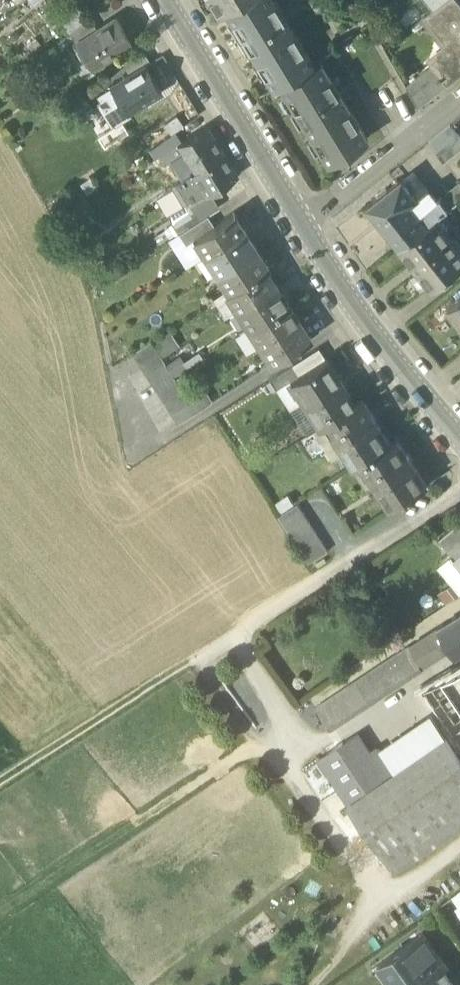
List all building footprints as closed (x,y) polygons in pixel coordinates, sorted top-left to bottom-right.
[(217,15),(224,10),(239,0),(208,0),(217,15)] [(274,0),(239,0),(224,10),(271,88),(278,84),(312,63),(274,0)] [(432,65),(448,85),(459,75),(459,3),(458,0),(446,0),(434,9),(425,17),(446,44),(449,42),(454,48),(432,65)] [(434,9),(446,0),(426,0),(434,9)] [(97,29),(89,17),(70,32),(76,42),(97,29)] [(76,42),(76,43),(91,68),(113,55),(112,53),(131,41),(117,17),(97,29),(76,42)] [(142,48),(123,63),(130,74),(145,65),(146,65),(150,62),(142,48)] [(368,138),(319,59),(313,64),(312,63),(278,84),(326,163),(368,138)] [(130,74),(111,86),(113,90),(98,99),(100,101),(101,100),(115,122),(114,123),(115,125),(131,115),(128,111),(140,104),(140,105),(150,100),(149,99),(161,91),(146,65),(145,65),(130,74)] [(448,85),(432,65),(427,70),(442,89),(448,85)] [(442,89),(427,70),(407,87),(419,108),(442,89)] [(181,141),(179,142),(185,151),(197,170),(223,154),(205,125),(181,141)] [(428,143),(444,163),(459,150),(459,138),(450,126),(428,143)] [(176,132),(150,149),(161,167),(165,165),(159,155),(179,142),(181,141),(176,132)] [(179,142),(159,155),(165,165),(168,162),(185,151),(179,142)] [(185,151),(168,162),(180,181),(192,173),(197,170),(185,151)] [(223,154),(197,170),(192,173),(204,192),(207,195),(209,194),(237,176),(223,154)] [(204,192),(192,173),(180,181),(175,184),(187,203),(204,192)] [(418,197),(403,178),(368,206),(382,224),(410,201),(415,198),(416,199),(418,197)] [(441,198),(449,207),(459,198),(459,183),(441,198)] [(187,203),(185,204),(189,210),(171,221),(179,233),(207,215),(218,208),(209,194),(207,195),(204,192),(187,203)] [(416,199),(415,198),(410,201),(417,209),(421,206),(416,199)] [(449,207),(441,198),(436,202),(443,212),(449,207)] [(410,201),(382,224),(400,247),(428,224),(422,216),(417,209),(410,201)] [(436,202),(425,211),(422,216),(428,224),(437,216),(443,212),(436,202)] [(214,225),(196,236),(208,254),(245,231),(233,213),(214,225)] [(207,215),(179,233),(185,243),(196,236),(214,225),(207,215)] [(437,216),(428,224),(400,247),(432,287),(459,264),(459,245),(437,216)] [(245,231),(208,254),(219,272),(256,248),(245,231)] [(256,248),(219,272),(230,290),(265,268),(267,266),(256,248)] [(230,290),(228,291),(240,308),(276,285),(265,268),(230,290)] [(276,285),(240,308),(251,326),(288,303),(276,285)] [(449,308),(459,322),(459,299),(449,308)] [(288,303),(251,326),(262,344),(299,320),(288,303)] [(299,320),(262,344),(274,362),(310,338),(299,320)] [(151,341),(132,353),(139,364),(157,352),(151,341)] [(157,352),(139,364),(145,374),(164,362),(157,352)] [(355,404),(325,358),(299,374),(290,380),(319,426),(326,422),(355,404)] [(164,362),(145,374),(152,384),(170,372),(164,362)] [(293,364),(269,379),(276,389),(290,380),(299,374),(293,364)] [(170,372),(152,384),(158,393),(177,382),(170,372)] [(177,382),(158,393),(165,403),(183,392),(177,382)] [(200,384),(185,394),(190,402),(196,412),(211,402),(200,384)] [(183,392),(165,403),(171,413),(190,402),(185,394),(183,392)] [(355,404),(326,422),(356,467),(362,463),(391,445),(361,399),(355,404)] [(190,402),(171,413),(178,424),(196,412),(190,402)] [(391,445),(362,463),(392,509),(427,486),(398,440),(391,445)] [(328,552),(298,505),(278,517),(309,564),(328,552)] [(458,525),(439,540),(452,556),(455,560),(459,556),(459,528),(458,525)] [(455,560),(452,556),(442,564),(442,570),(459,591),(459,556),(455,560)] [(438,628),(439,629),(451,649),(455,656),(459,653),(459,615),(438,628)] [(438,628),(409,647),(422,668),(451,649),(439,629),(438,628)] [(409,647),(356,682),(370,703),(422,668),(409,647)] [(441,682),(459,710),(459,671),(441,682)] [(356,682),(316,708),(331,731),(370,703),(356,682)] [(441,682),(423,693),(459,749),(459,710),(441,682)] [(362,731),(341,743),(373,790),(394,775),(446,739),(430,716),(384,749),(381,744),(373,749),(362,731)] [(348,806),(394,874),(459,828),(459,759),(446,739),(373,790),(348,806)] [(373,790),(341,743),(316,760),(348,806),(373,790)] [(382,961),(400,984),(407,984),(409,983),(443,960),(423,932),(382,961)] [(409,983),(411,984),(459,984),(443,960),(409,983)]
